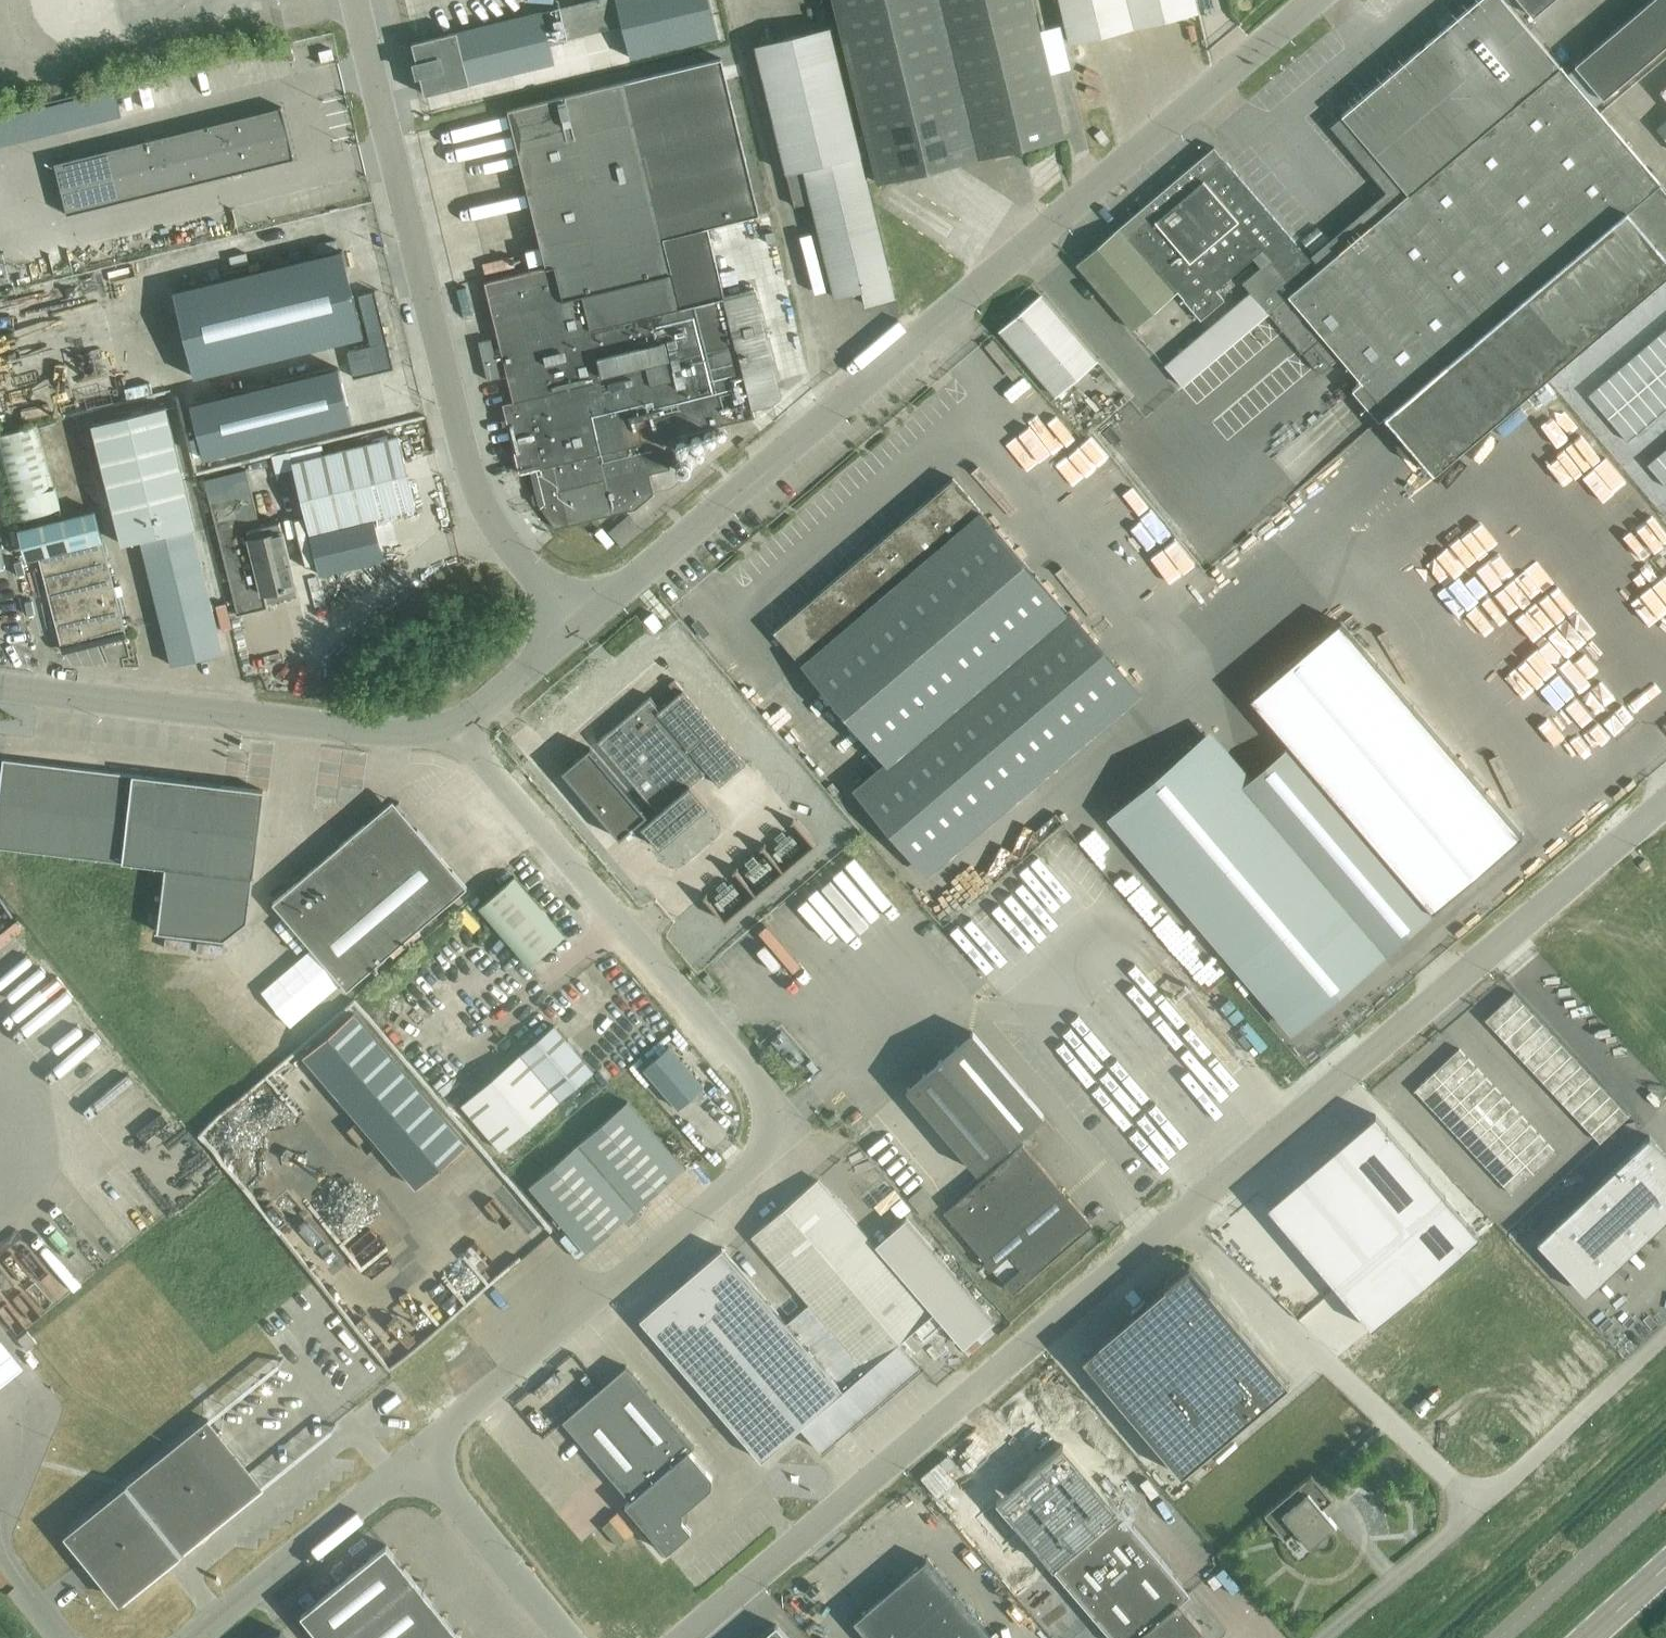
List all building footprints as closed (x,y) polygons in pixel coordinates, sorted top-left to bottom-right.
[(617,3),(623,26),(631,57),(717,36),(709,0),(617,0),(617,3)] [(836,3),(880,182),(941,167),(1067,136),(1033,0),(835,0),(836,3)] [(1124,0),(1061,0),(1071,44),(1131,30),(1124,0)] [(1131,30),(1198,14),(1195,0),(1124,0),(1131,30)] [(1269,313),(1271,315),(1321,373),(1341,356),(1364,383),(1389,413),(1481,335),(1584,247),(1605,230),(1631,208),(1648,194),(1660,183),(1644,164),(1631,148),(1611,125),(1566,71),(1560,65),(1507,3),(1504,0),(1477,0),(1473,3),(1342,115),(1408,193),(1319,269),(1318,268),(1295,288),(1296,290),(1269,313)] [(1533,16),(1552,0),(1519,0),(1533,16)] [(1647,3),(1574,65),(1603,99),(1665,45),(1665,0),(1651,0),(1647,3)] [(425,94),(555,62),(543,11),(435,37),(412,42),(425,94)] [(895,297),(830,27),(756,45),(795,206),(812,202),(835,297),(862,290),(865,304),(895,297)] [(725,296),(723,296),(707,228),(758,216),(720,58),(508,110),(546,268),(486,282),(517,416),(507,419),(520,473),(530,470),(538,505),(555,528),(567,525),(613,514),(635,508),(653,494),(648,473),(669,469),(665,450),(662,438),(755,417),(752,408),(772,403),(780,397),(754,290),(726,297),(725,296)] [(0,115),(0,158),(11,155),(9,144),(40,138),(42,149),(78,141),(74,123),(171,103),(166,80),(0,115)] [(54,163),(67,214),(112,203),(294,158),(281,107),(99,152),(54,163)] [(1084,114),(1086,125),(1100,122),(1098,110),(1084,114)] [(1183,387),(1269,313),(1296,290),(1295,288),(1318,268),(1214,146),(1077,263),(1133,330),(1178,292),(1201,319),(1224,299),(1216,289),(1262,250),(1270,259),(1243,282),(1250,290),(1164,364),(1183,387)] [(1389,413),(1434,471),(1665,274),(1665,189),(1660,183),(1648,194),(1631,208),(1605,230),(1584,247),(1481,335),(1389,413)] [(343,251),(167,294),(187,378),(363,335),(343,251)] [(9,279),(3,252),(0,253),(0,281),(9,279)] [(371,345),(348,351),(354,378),(394,368),(386,337),(375,290),(359,294),(371,345)] [(1098,361),(1041,294),(999,330),(1056,396),(1098,361)] [(1649,344),(1665,364),(1665,343),(1659,336),(1649,344)] [(1639,352),(1659,376),(1665,370),(1665,364),(1649,344),(1639,352)] [(1639,352),(1629,361),(1649,384),(1659,376),(1639,352)] [(1629,361),(1619,369),(1639,393),(1649,384),(1629,361)] [(1212,364),(1203,376),(1218,387),(1226,375),(1212,364)] [(339,368),(190,404),(203,458),(352,421),(339,368)] [(1619,369),(1609,378),(1629,401),(1639,393),(1619,369)] [(1649,384),(1665,404),(1665,384),(1659,376),(1649,384)] [(1609,378),(1599,386),(1619,409),(1629,401),(1609,378)] [(1639,393),(1659,416),(1665,409),(1665,404),(1649,384),(1639,393)] [(1599,386),(1590,395),(1609,418),(1619,409),(1599,386)] [(1639,393),(1629,401),(1649,424),(1659,416),(1639,393)] [(1629,401),(1619,409),(1639,433),(1649,424),(1629,401)] [(123,547),(142,542),(173,665),(222,653),(191,530),(197,529),(166,405),(92,424),(123,547)] [(1619,409),(1609,418),(1629,441),(1639,433),(1619,409)] [(60,424),(49,426),(57,474),(69,472),(60,424)] [(36,425),(0,436),(0,465),(16,522),(59,509),(36,425)] [(403,457),(398,437),(293,463),(290,452),(272,457),(282,497),(290,495),(295,515),(305,513),(309,532),(309,533),(319,574),(384,558),(374,517),(415,507),(403,457)] [(1649,465),(1665,485),(1665,465),(1659,456),(1649,465)] [(244,470),(204,479),(209,502),(237,614),(237,615),(266,607),(265,603),(285,599),(296,596),(278,523),(258,528),(249,492),(244,470)] [(856,790),(927,872),(1137,694),(953,478),(774,633),(801,665),(886,765),(856,790)] [(39,556),(62,649),(125,633),(102,540),(95,510),(18,530),(26,559),(39,556)] [(1364,668),(1353,674),(1364,696),(1375,691),(1364,668)] [(720,786),(745,765),(683,692),(661,711),(651,699),(636,710),(632,714),(597,744),(658,815),(642,829),(660,850),(708,809),(690,787),(708,772),(720,786)] [(1390,726),(1378,735),(1395,759),(1407,750),(1390,726)] [(1202,739),(1198,734),(1165,762),(1169,767),(1112,816),(1294,1030),(1384,953),(1222,763),(1222,762),(1202,739)] [(1361,792),(1393,768),(1375,746),(1344,770),(1361,792)] [(591,750),(562,774),(620,841),(648,818),(591,750)] [(166,868),(158,932),(223,939),(247,921),(263,791),(3,760),(0,785),(0,848),(166,868)] [(1457,763),(1446,768),(1457,792),(1468,787),(1457,763)] [(1529,788),(1488,820),(1498,832),(1539,800),(1529,788)] [(1410,809),(1427,822),(1435,811),(1417,798),(1410,809)] [(273,903),(285,917),(274,927),(291,947),(302,937),(347,989),(466,887),(417,830),(413,834),(392,809),(369,828),(366,824),(273,903)] [(1417,838),(1433,858),(1453,843),(1438,822),(1417,838)] [(1114,843),(1100,855),(1129,888),(1143,876),(1114,843)] [(757,845),(744,859),(764,878),(777,864),(757,845)] [(1464,847),(1418,868),(1428,891),(1439,886),(1443,893),(1478,877),(1464,847)] [(479,908),(529,966),(565,935),(514,877),(479,908)] [(1651,902),(1665,918),(1665,887),(1651,902)] [(699,910),(719,929),(732,915),(711,896),(699,910)] [(751,904),(733,909),(737,925),(756,920),(751,904)] [(31,929),(24,918),(0,932),(0,948),(31,929)] [(1513,992),(1485,1019),(1494,1029),(1523,1002),(1513,992)] [(1523,1002),(1494,1029),(1504,1039),(1532,1013),(1523,1002)] [(466,1144),(438,1112),(353,1013),(304,1055),(416,1187),(466,1144)] [(1532,1013),(1504,1039),(1513,1049),(1542,1023),(1532,1013)] [(1542,1023),(1513,1049),(1523,1059),(1551,1033),(1542,1023)] [(521,1054),(462,1104),(501,1151),(577,1086),(594,1072),(554,1025),(521,1054)] [(907,1089),(977,1172),(1044,1115),(973,1032),(907,1089)] [(1551,1033),(1523,1059),(1532,1070),(1561,1043),(1551,1033)] [(1561,1043),(1532,1070),(1542,1080),(1570,1053),(1561,1043)] [(644,1068),(679,1109),(704,1087),(669,1046),(644,1068)] [(1459,1049),(1434,1073),(1443,1082),(1468,1058),(1459,1049)] [(1570,1053),(1542,1080),(1551,1090),(1580,1063),(1570,1053)] [(1468,1058),(1443,1082),(1451,1091),(1477,1068),(1468,1058)] [(1580,1063),(1551,1090),(1560,1100),(1589,1073),(1580,1063)] [(1477,1068),(1451,1091),(1460,1101),(1485,1077),(1477,1068)] [(1434,1073),(1415,1090),(1424,1100),(1443,1082),(1434,1073)] [(1589,1073),(1560,1100),(1570,1110),(1598,1083),(1589,1073)] [(1485,1077),(1460,1101),(1469,1110),(1494,1086),(1485,1077)] [(1443,1082),(1424,1100),(1432,1109),(1451,1091),(1443,1082)] [(1598,1083),(1570,1110),(1579,1120),(1608,1094),(1598,1083)] [(1494,1086),(1469,1110),(1477,1119),(1503,1096),(1494,1086)] [(1451,1091),(1432,1109),(1441,1118),(1460,1101),(1451,1091)] [(1608,1094),(1579,1120),(1589,1130),(1617,1104),(1608,1094)] [(1503,1096),(1477,1119),(1486,1129),(1489,1126),(1512,1105),(1503,1096)] [(1460,1101),(1441,1118),(1450,1128),(1469,1110),(1460,1101)] [(628,1102),(579,1144),(635,1210),(684,1168),(628,1102)] [(1617,1104),(1589,1130),(1598,1140),(1627,1114),(1617,1104)] [(1512,1105),(1489,1126),(1498,1135),(1520,1114),(1512,1105)] [(1469,1110),(1450,1128),(1458,1137),(1477,1119),(1469,1110)] [(1376,1114),(1267,1207),(1371,1329),(1382,1320),(1432,1277),(1479,1237),(1480,1237),(1376,1114)] [(1520,1114),(1498,1135),(1507,1144),(1529,1124),(1520,1114)] [(1477,1119),(1458,1137),(1467,1146),(1486,1129),(1477,1119)] [(1529,1124),(1507,1144),(1516,1154),(1538,1133),(1529,1124)] [(1486,1129),(1467,1146),(1476,1156),(1498,1135),(1489,1126),(1486,1129)] [(1538,1133),(1516,1154),(1524,1163),(1546,1142),(1538,1133)] [(1498,1135),(1476,1156),(1485,1165),(1507,1144),(1498,1135)] [(1665,1219),(1665,1154),(1649,1136),(1537,1242),(1586,1294),(1665,1219)] [(1546,1142),(1524,1163),(1533,1172),(1555,1152),(1546,1142)] [(635,1210),(579,1144),(530,1186),(586,1252),(635,1210)] [(944,1212),(1013,1293),(1092,1225),(1023,1144),(944,1212)] [(1507,1144),(1485,1165),(1493,1174),(1516,1154),(1507,1144)] [(1516,1154),(1493,1174),(1502,1184),(1524,1163),(1516,1154)] [(1524,1163),(1502,1184),(1511,1193),(1533,1172),(1524,1163)] [(920,1367),(899,1341),(915,1328),(923,1337),(942,1321),(964,1346),(994,1320),(906,1218),(875,1246),(818,1179),(752,1236),(810,1303),(787,1323),(722,1248),(639,1319),(761,1461),(801,1427),(822,1451),(920,1367)] [(1479,1237),(1432,1277),(1447,1296),(1495,1256),(1479,1237)] [(1161,1295),(1084,1360),(1183,1477),(1290,1386),(1216,1299),(1218,1298),(1191,1266),(1187,1269),(1185,1267),(1161,1286),(1164,1289),(1160,1293),(1161,1295)] [(1432,1277),(1382,1320),(1398,1338),(1447,1296),(1432,1277)] [(17,1339),(27,1351),(37,1343),(27,1331),(17,1339)] [(22,1369),(0,1342),(0,1388),(22,1369)] [(1060,1362),(1045,1370),(1059,1395),(1074,1387),(1060,1362)] [(626,1367),(563,1421),(631,1500),(625,1505),(667,1553),(692,1532),(682,1521),(683,1512),(712,1487),(712,1477),(689,1451),(694,1446),(626,1367)] [(560,1369),(540,1382),(555,1405),(575,1392),(560,1369)] [(127,1598),(263,1488),(208,1419),(72,1529),(127,1598)] [(268,1480),(312,1450),(306,1440),(261,1471),(268,1480)] [(1264,1515),(1278,1531),(1288,1522),(1310,1548),(1336,1525),(1329,1517),(1325,1521),(1318,1513),(1333,1500),(1311,1474),(1264,1515)] [(1120,1511),(1053,1568),(1112,1637),(1204,1637),(1207,1635),(1179,1603),(1190,1593),(1120,1511)] [(320,1637),(462,1637),(422,1589),(423,1581),(415,1580),(387,1545),(301,1614),(320,1637)] [(868,1637),(993,1637),(926,1559),(854,1621),(868,1637)] [(761,1637),(788,1637),(777,1625),(761,1637)]
